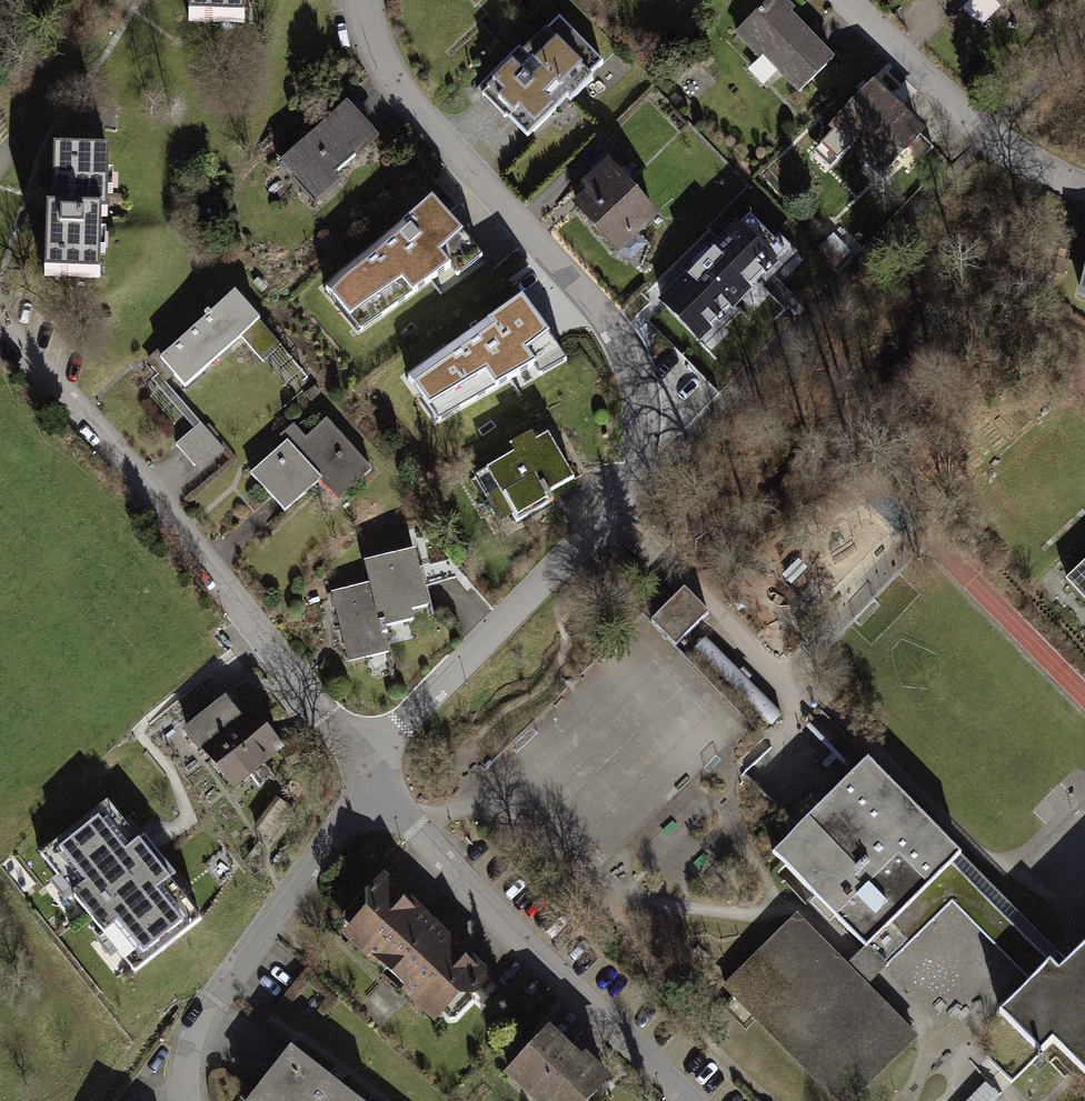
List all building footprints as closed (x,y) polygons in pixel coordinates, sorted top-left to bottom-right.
[(179,32),(237,32),(237,0),(179,0),(179,32)] [(480,9),(489,0),(471,0),(480,9)] [(680,16),(698,0),(666,0),(680,16)] [(779,7),(741,42),(801,106),(838,71),(779,7)] [(607,76),(556,21),(477,94),(529,149),(607,76)] [(877,101),(835,143),(883,191),(924,150),(877,101)] [(347,118),(279,181),(318,223),(343,200),(337,193),(380,154),(347,118)] [(33,206),(33,286),(91,286),(91,213),(105,213),(105,158),(53,158),(53,206),(33,206)] [(591,207),(577,219),(619,268),(660,234),(610,174),(583,197),(591,207)] [(433,197),(324,287),(360,328),(474,245),(433,197)] [(726,258),(674,311),(710,347),(763,293),(726,258)] [(532,305),(469,344),(503,399),(566,359),(532,305)] [(236,308),(151,372),(180,411),(247,361),(262,381),(281,367),(236,308)] [(203,420),(177,440),(201,470),(226,450),(203,420)] [(301,444),(252,490),(289,530),(323,499),(340,516),(374,484),(327,434),(308,452),(301,444)] [(552,456),(489,489),(517,543),(557,523),(551,513),(575,501),(552,456)] [(1064,571),(1084,594),(1084,552),(1064,571)] [(371,594),(336,601),(349,671),(394,663),(390,642),(433,634),(420,570),(368,580),(371,594)] [(709,611),(684,587),(651,619),(676,644),(709,611)] [(706,638),(694,649),(772,726),(783,714),(706,638)] [(230,715),(186,746),(229,806),(286,766),(258,726),(244,735),(230,715)] [(927,889),(952,863),(961,854),(867,759),(835,791),(773,853),(865,947),(866,948),(927,889)] [(107,800),(39,854),(134,974),(202,920),(107,800)] [(270,804),(253,832),(275,846),(292,817),(270,804)] [(1029,982),(1049,963),(952,863),(927,889),(866,948),(865,947),(845,966),(866,987),(951,904),(1029,982)] [(385,880),(340,928),(435,1015),(480,966),(429,920),(385,880)] [(845,966),(797,917),(726,987),(838,1100),(849,1100),(914,1037),(866,987),(845,966)] [(1029,982),(999,1012),(1041,1054),(1052,1042),(1084,1075),(1084,945),(1059,971),(1049,963),(1029,982)] [(502,1076),(530,1100),(594,1100),(612,1081),(548,1024),(502,1076)] [(291,1052),(254,1100),(357,1100),(291,1052)] [(1003,1092),(988,1077),(963,1100),(994,1100),(1003,1092)]
